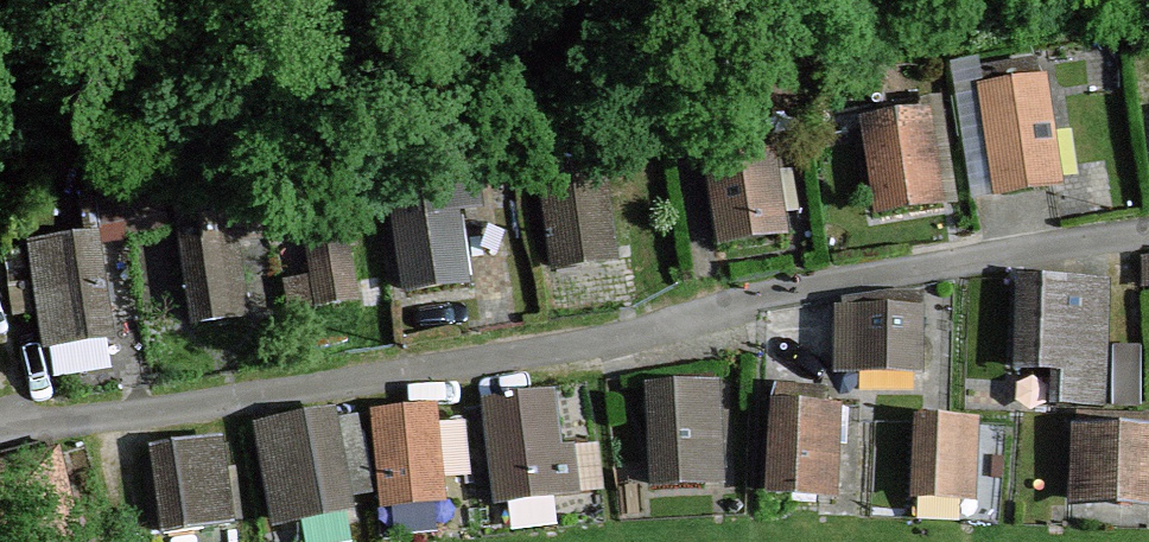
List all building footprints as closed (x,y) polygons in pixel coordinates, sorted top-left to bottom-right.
[(1046,70),(976,81),(993,193),(1063,182),(1046,70)] [(930,106),(860,116),(874,212),(944,202),(930,106)] [(774,140),(705,150),(719,243),(788,233),(774,140)] [(607,170),(538,179),(551,270),(620,260),(607,170)] [(456,181),(387,192),(402,291),(471,281),(456,181)] [(219,199),(172,207),(190,322),(251,312),(238,225),(223,227),(219,199)] [(100,226),(26,237),(42,347),(116,336),(100,226)] [(351,229),(302,236),(313,304),(362,297),(351,229)] [(1113,276),(1016,270),(1010,365),(1050,367),(1048,402),(1104,405),(1113,276)] [(923,301),(832,302),(833,372),(924,371),(923,301)] [(719,376),(645,379),(649,484),(723,481),(719,376)] [(555,385),(480,394),(494,504),(581,493),(575,441),(562,443),(555,385)] [(844,401),(770,395),(763,490),(838,495),(844,401)] [(437,401),(371,407),(380,505),(446,499),(437,401)] [(336,404),(252,420),(272,523),(355,507),(336,404)] [(980,413),(913,410),(909,496),(976,499),(980,413)] [(1070,421),(1069,503),(1148,504),(1148,421),(1070,421)] [(225,433),(151,442),(161,529),(235,520),(225,433)] [(0,453),(0,506),(4,532),(96,518),(84,441),(0,453)]
